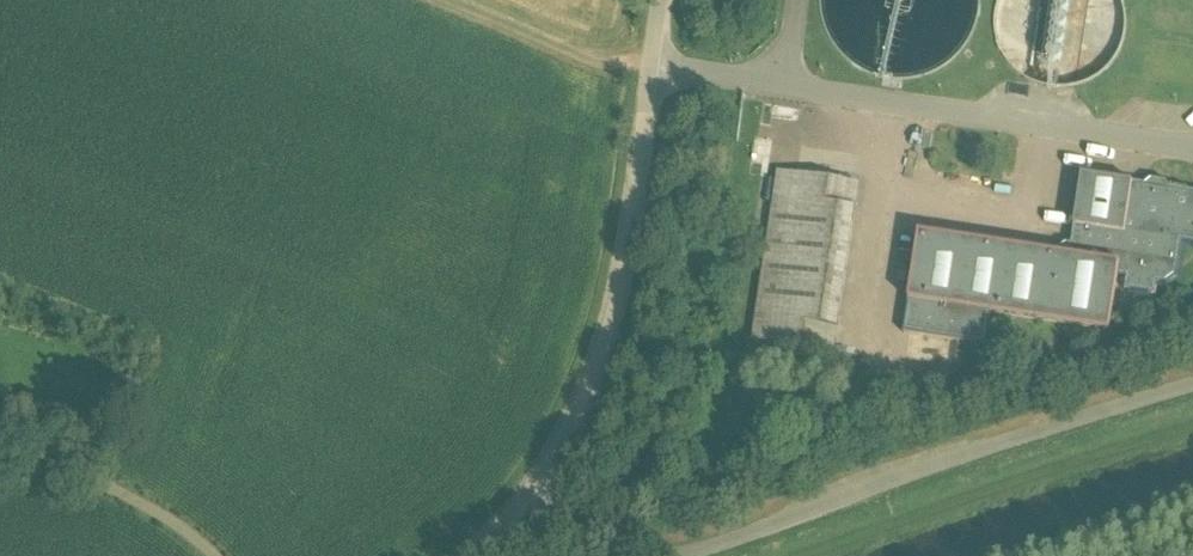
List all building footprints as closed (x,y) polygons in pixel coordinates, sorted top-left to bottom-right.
[(834,351),(839,316),(859,183),(779,171),(753,338),(834,351)] [(1082,173),(1074,225),(1071,243),(1066,242),(1058,248),(1057,253),(919,232),(904,332),(987,345),(992,312),(1109,330),(1118,276),(1127,277),(1125,289),(1156,294),(1158,282),(1167,283),(1176,277),(1182,241),(1192,243),(1192,191),(1082,173)]
